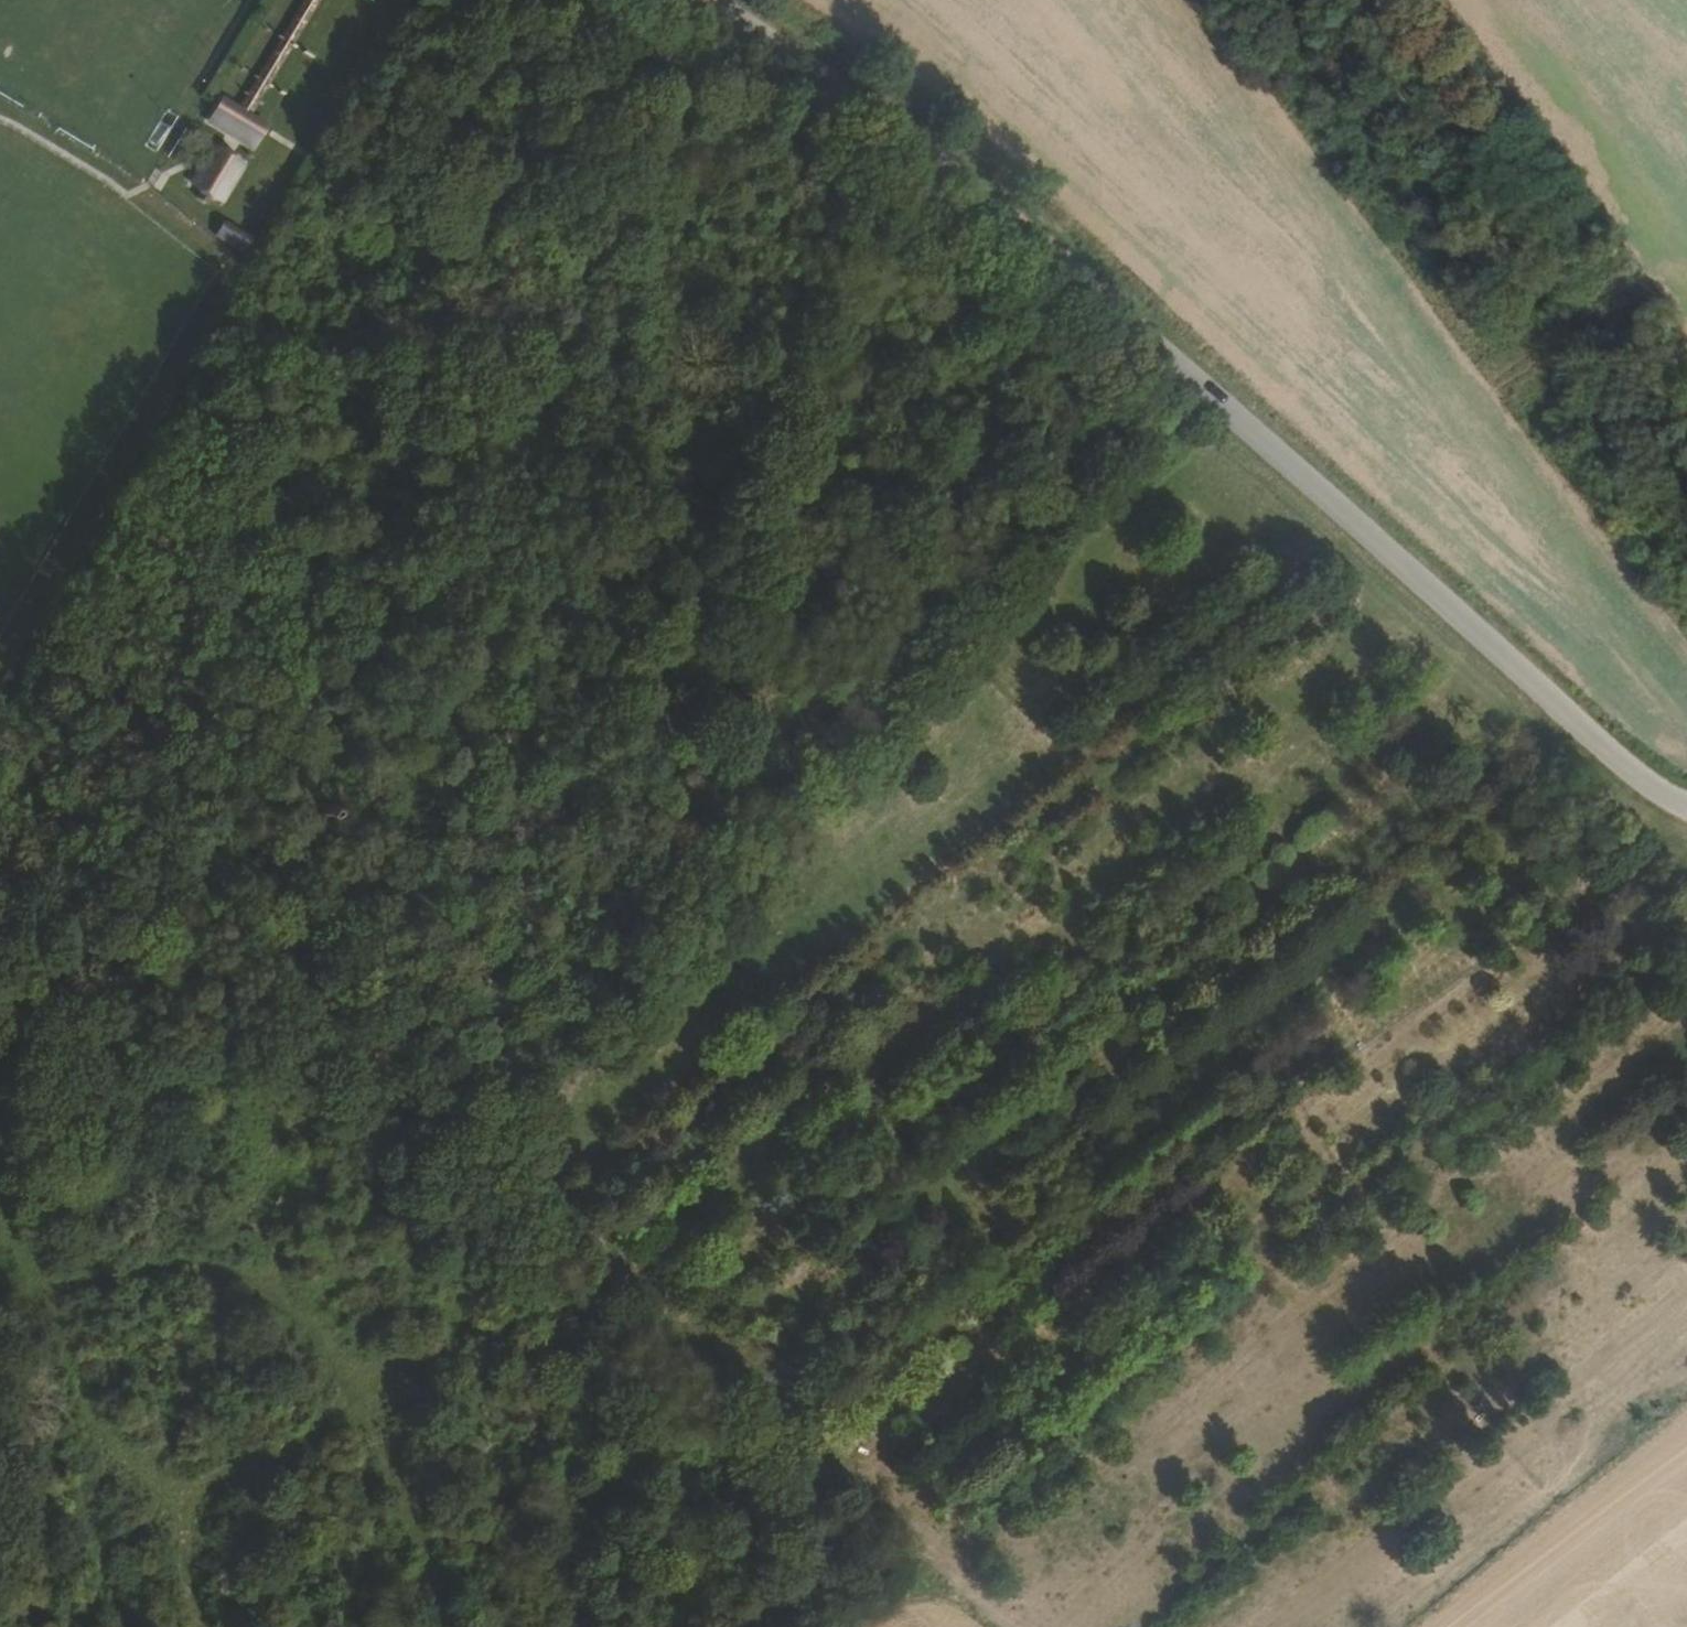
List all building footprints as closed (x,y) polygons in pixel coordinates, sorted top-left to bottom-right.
[(222,103),(218,110),(211,121),(252,146),(255,141),(264,128),(222,103)] [(220,203),(244,165),(215,149),(193,185),(220,203)]
